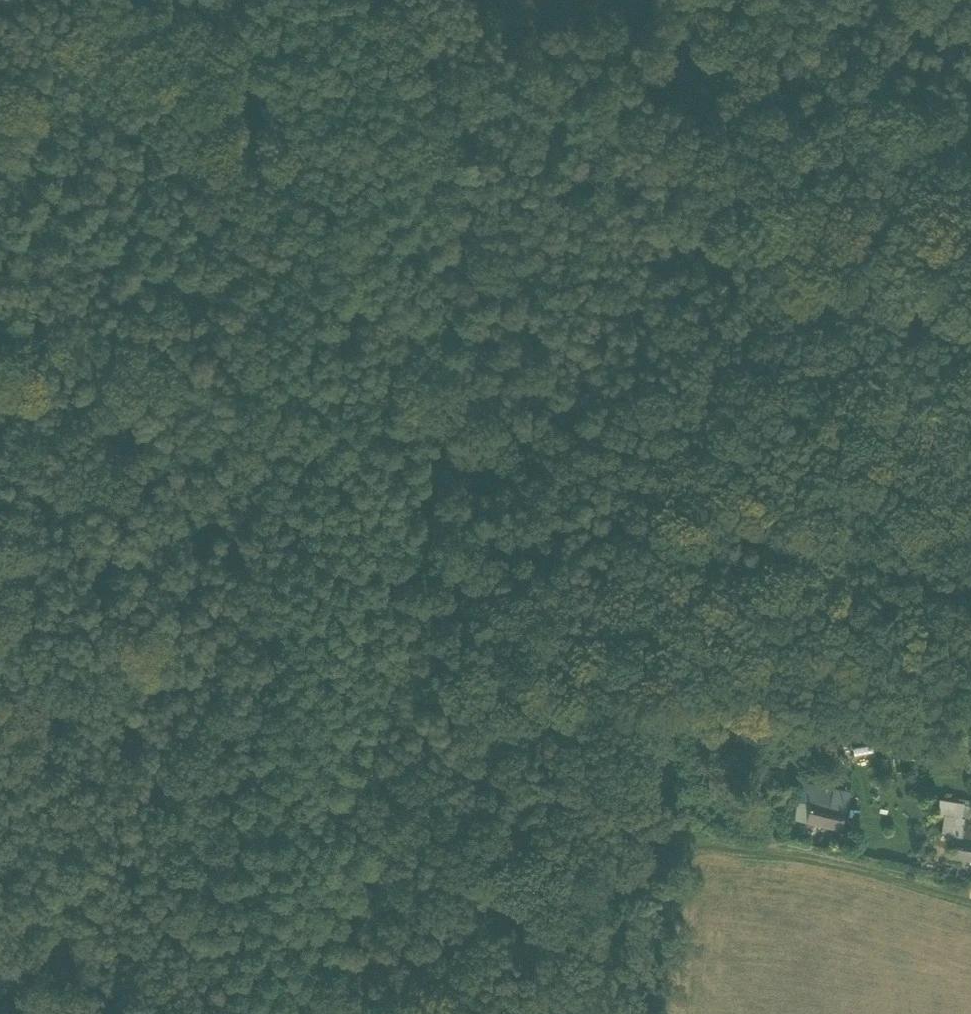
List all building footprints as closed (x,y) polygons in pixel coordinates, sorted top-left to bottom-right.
[(794,819),(806,822),(813,787),(801,784),(794,819)] [(806,822),(842,830),(849,795),(813,787),(806,822)] [(970,860),(970,819),(946,815),(943,833),(954,834),(950,856),(970,860)]
